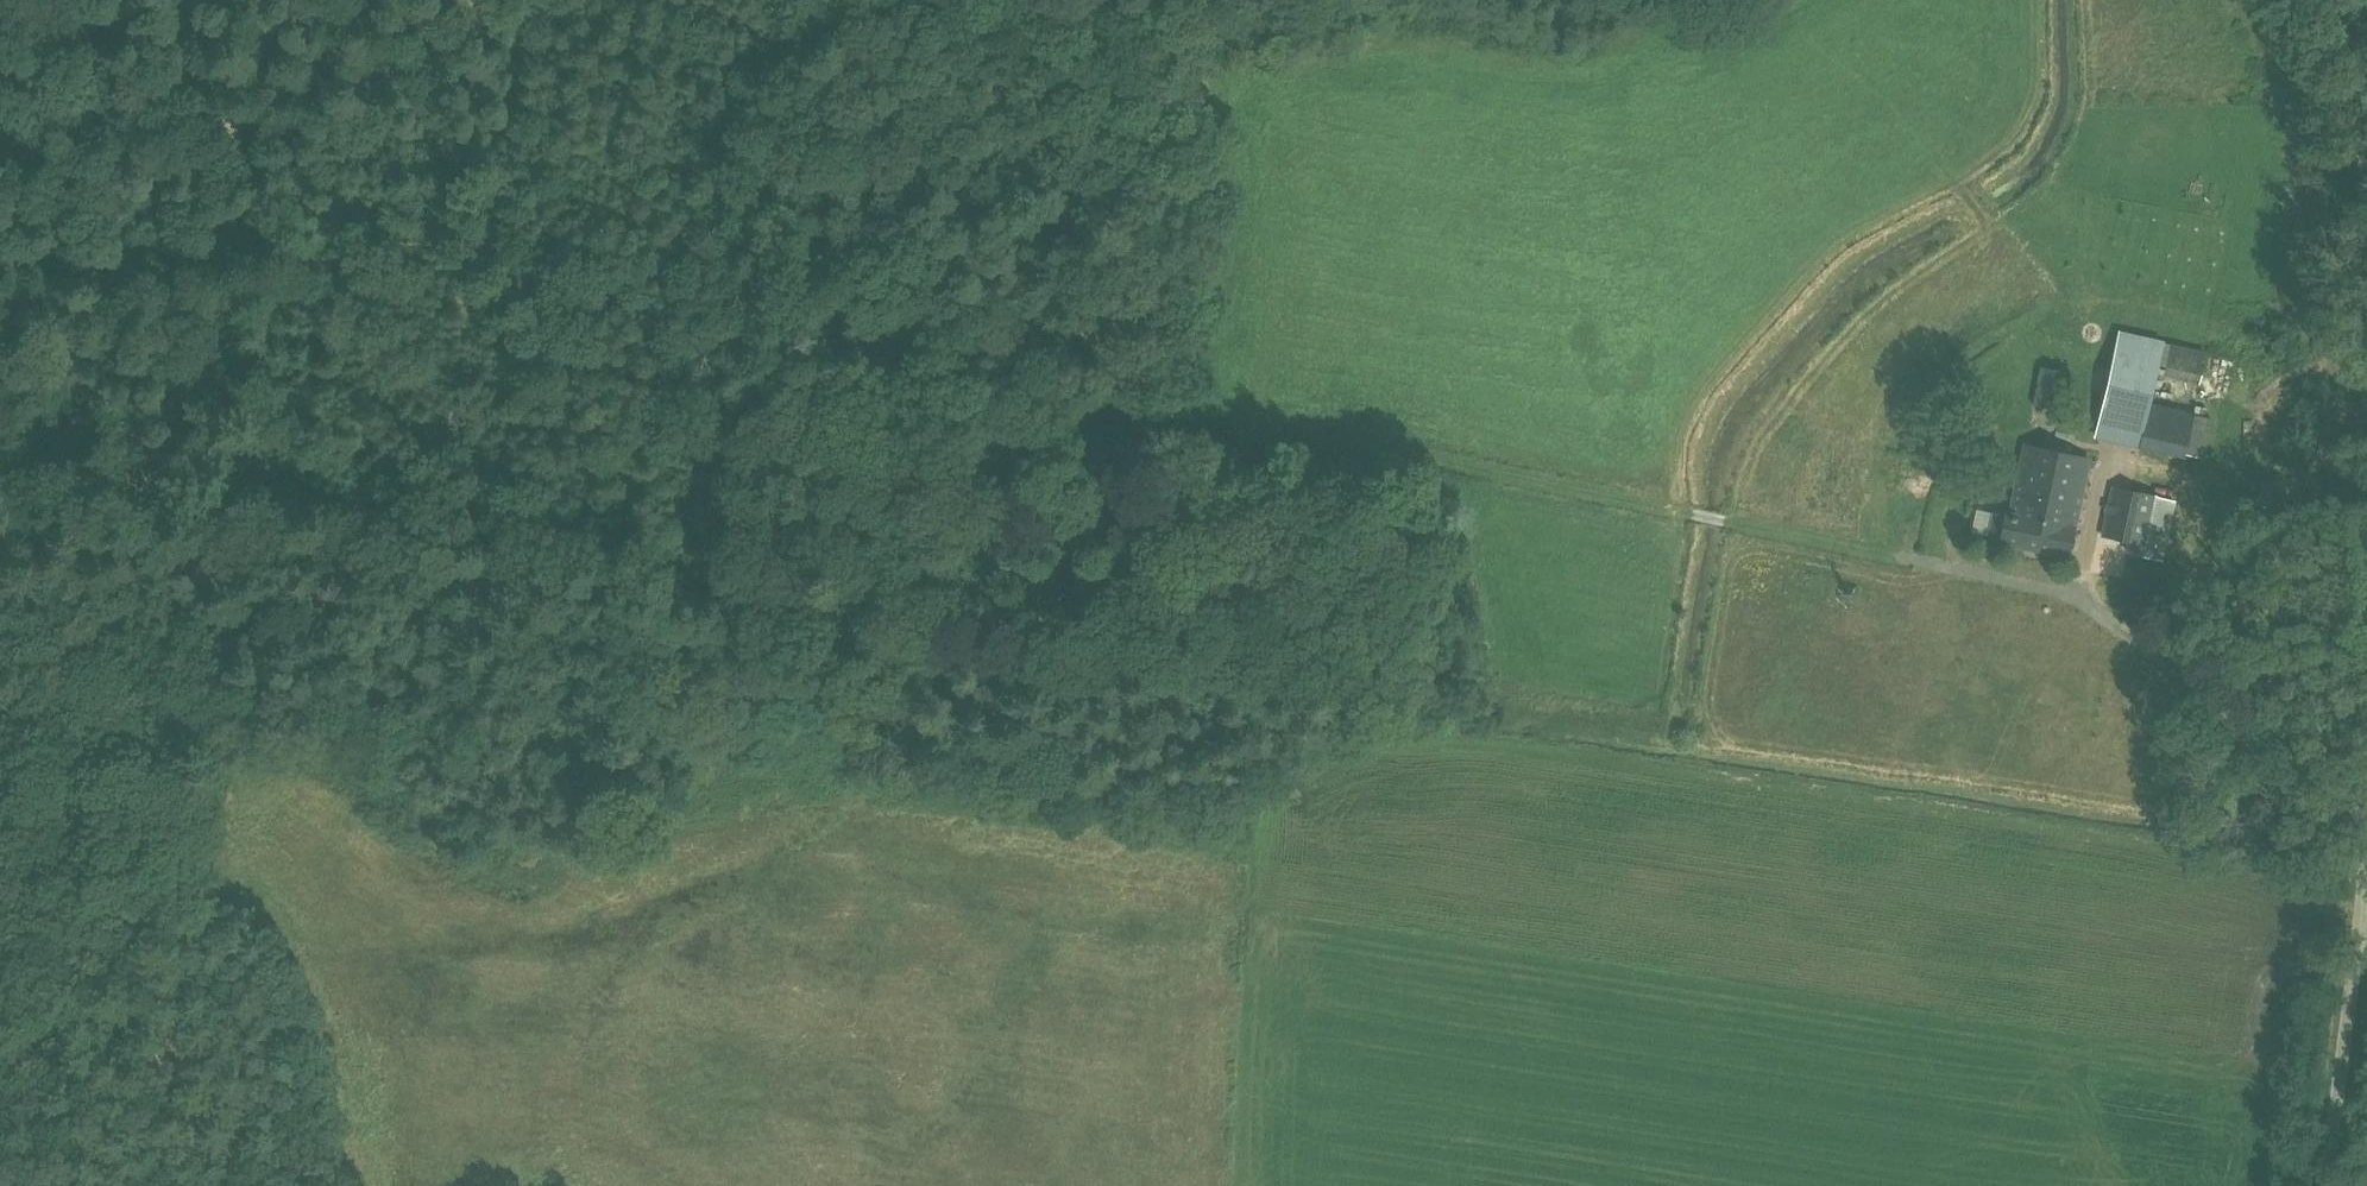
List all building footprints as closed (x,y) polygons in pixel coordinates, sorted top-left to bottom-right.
[(2118,332),(2099,412),(2146,422),(2151,402),(2160,363),(2164,341),(2118,332)] [(2040,366),(2034,404),(2061,409),(2068,371),(2040,366)] [(2146,422),(2143,434),(2185,444),(2193,412),(2151,402),(2146,422)] [(1996,515),(1991,538),(2068,554),(2088,460),(2026,447),(2011,518),(1996,515)] [(2168,496),(2159,494),(2110,486),(2102,535),(2159,547),(2168,496)] [(2099,546),(2094,567),(2124,575),(2130,554),(2099,546)]
